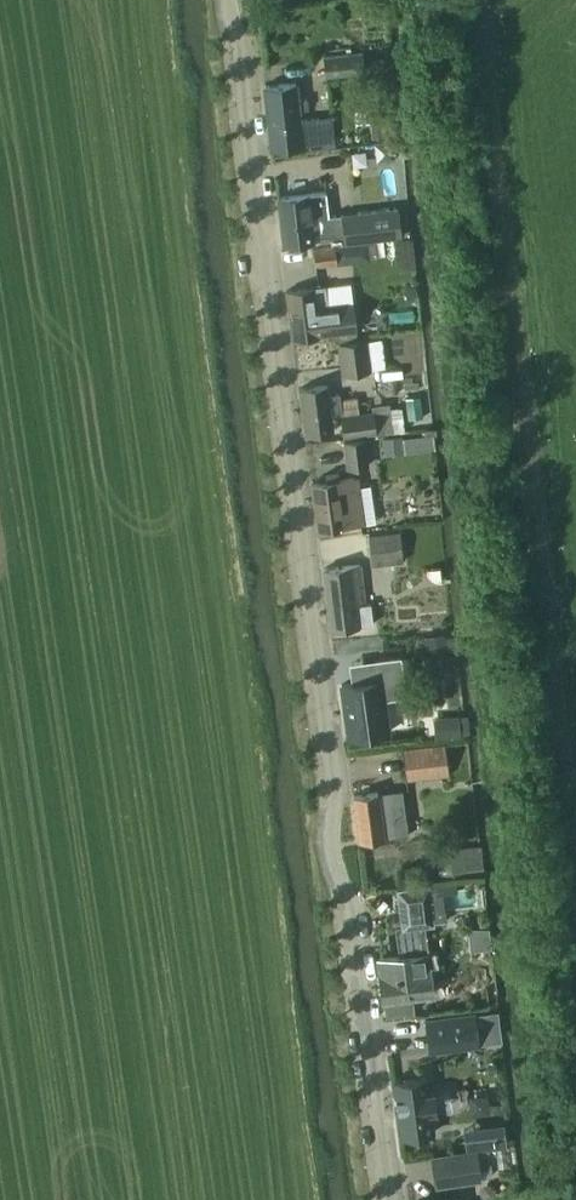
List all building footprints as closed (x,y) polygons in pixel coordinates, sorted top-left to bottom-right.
[(323,57),(325,78),(363,73),(362,53),(323,57)] [(384,58),(369,59),(370,70),(385,69),(384,58)] [(264,85),(271,149),(322,143),(322,147),(337,145),(333,115),(299,118),(298,109),(308,108),(307,98),(297,99),(295,81),(264,85)] [(392,139),(375,142),(378,160),(395,157),(392,139)] [(278,197),(283,243),(332,237),(333,243),(401,233),(398,205),(328,217),(325,191),(278,197)] [(354,263),(351,242),(335,244),(335,246),(313,248),(315,266),(337,264),(337,265),(354,263)] [(292,338),(321,334),(331,332),(325,285),(286,290),(292,338)] [(367,337),(337,341),(341,374),(386,368),(382,337),(367,339),(367,337)] [(340,393),(328,395),(327,384),(300,388),(306,434),(333,430),(331,414),(342,412),(340,393)] [(341,415),(344,438),(375,434),(393,431),(405,430),(402,405),(390,406),(390,402),(371,405),(372,410),(341,415)] [(384,441),(387,453),(429,445),(427,433),(384,441)] [(365,437),(343,440),(347,465),(347,468),(368,466),(365,437)] [(327,481),(311,484),(318,528),(361,522),(355,477),(341,479),(339,470),(326,472),(327,481)] [(400,531),(368,534),(372,564),(402,561),(400,531)] [(360,564),(323,569),(331,628),(359,625),(372,623),(370,603),(365,604),(360,564)] [(405,694),(400,656),(376,659),(378,679),(342,684),(349,737),(389,731),(384,697),(405,694)] [(433,736),(468,735),(467,715),(433,716),(433,736)] [(400,747),(404,777),(447,772),(443,744),(400,747)] [(378,793),(355,796),(360,840),(384,837),(378,793)] [(378,959),(383,999),(384,999),(386,1015),(415,1012),(414,996),(433,993),(424,925),(436,924),(435,921),(445,920),(441,882),(396,888),(401,925),(395,925),(399,956),(378,959)] [(475,1012),(426,1019),(430,1050),(479,1044),(475,1012)] [(397,1067),(403,1123),(434,1120),(433,1099),(438,1099),(437,1083),(431,1083),(429,1064),(397,1067)] [(431,1155),(435,1186),(482,1179),(477,1148),(431,1155)]
